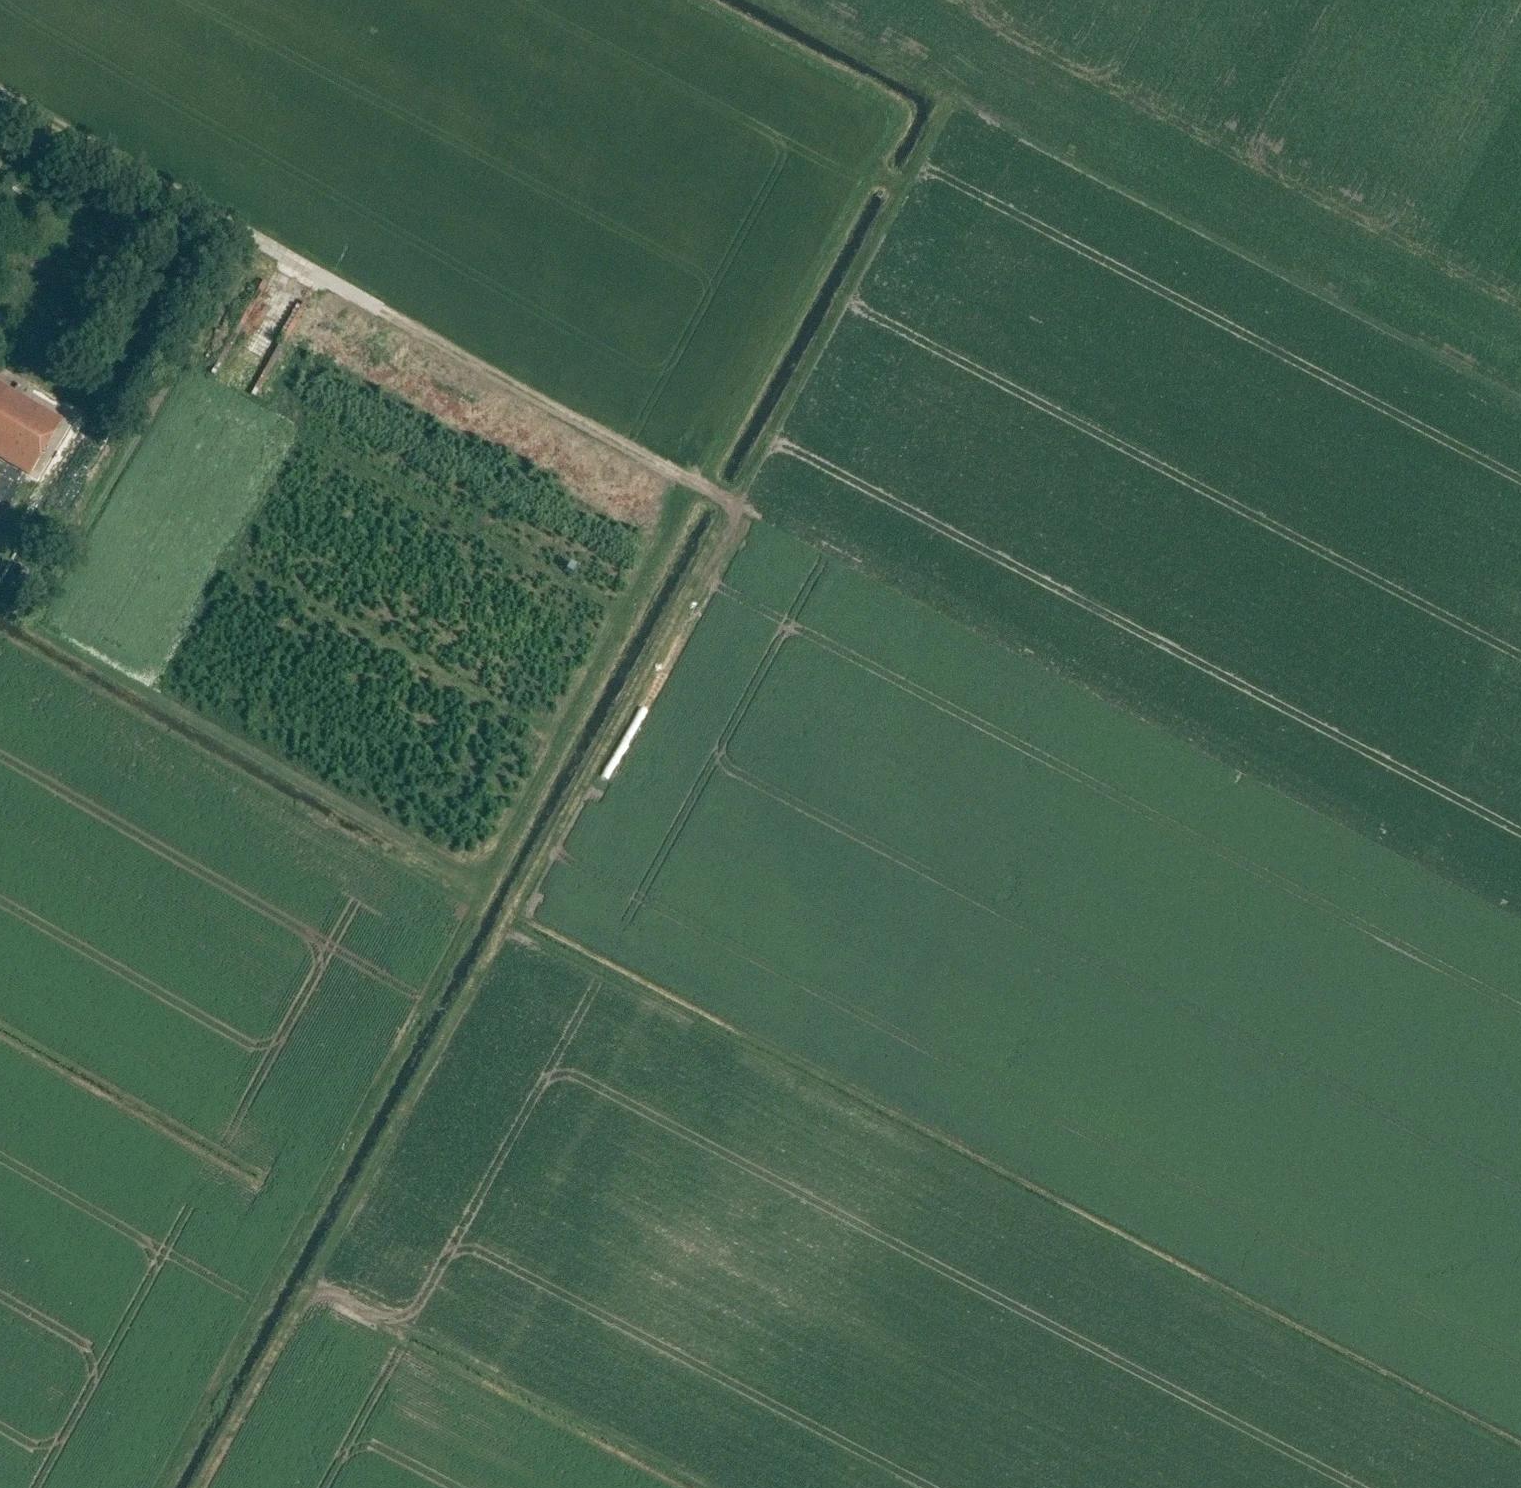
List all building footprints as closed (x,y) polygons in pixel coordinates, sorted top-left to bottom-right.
[(30,475),(63,419),(0,382),(0,457),(30,475)]
